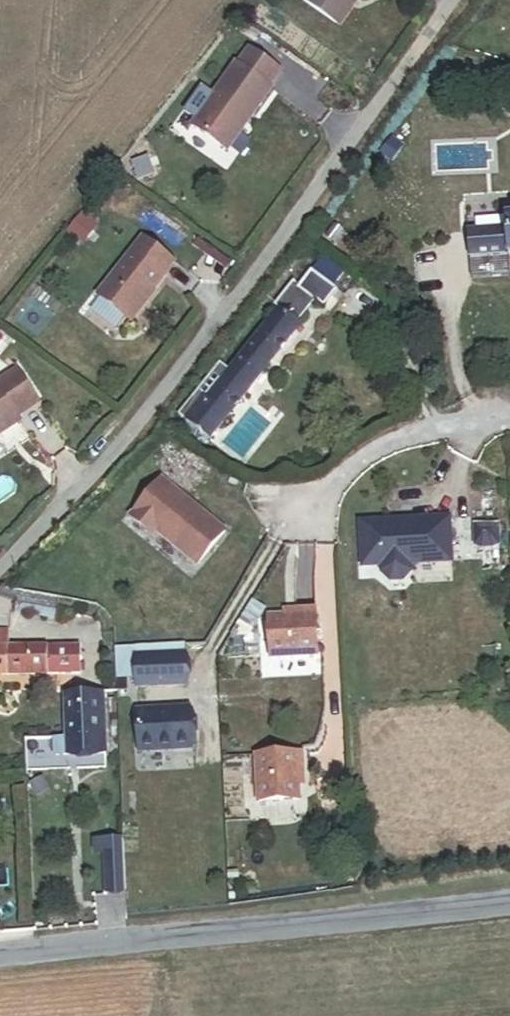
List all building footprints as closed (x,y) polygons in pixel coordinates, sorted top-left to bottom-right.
[(361,0),(307,0),(305,4),(341,29),(361,0)] [(281,71),(249,49),(238,64),(236,63),(191,126),(225,150),(241,127),(244,129),(272,89),(270,87),(281,71)] [(328,221),(320,215),(309,231),(317,237),(328,221)] [(469,222),(472,261),(509,259),(509,219),(469,222)] [(175,263),(142,238),(97,296),(131,322),(166,276),(165,275),(175,263)] [(232,263),(198,239),(192,247),(226,270),(232,263)] [(337,294),(304,269),(274,307),(280,312),(210,403),(203,398),(185,421),(188,423),(183,429),(194,438),(199,432),(212,442),(315,308),(321,314),(337,294)] [(17,370),(0,381),(0,430),(18,418),(17,417),(39,402),(17,370)] [(18,418),(0,430),(0,436),(20,422),(18,418)] [(225,531),(162,479),(131,517),(154,535),(157,533),(197,565),(225,531)] [(449,517),(359,523),(362,568),(381,567),(381,574),(391,582),(403,581),(412,571),(411,565),(453,562),(449,517)] [(476,525),(477,544),(499,542),(498,523),(476,525)] [(263,613),(253,606),(234,638),(261,637),(261,617),(263,617),(263,613)] [(275,662),(323,660),(322,612),(300,613),(300,619),(273,620),(275,662)] [(0,630),(0,678),(82,679),(82,649),(9,649),(9,630),(0,630)] [(135,655),(136,688),(187,686),(186,653),(135,655)] [(103,694),(63,695),(64,741),(53,741),(53,758),(106,756),(103,694)] [(144,756),(195,754),(193,713),(142,716),(144,756)] [(301,781),(309,781),(308,760),(261,762),(263,808),(302,806),(302,795),(301,781)] [(104,895),(122,895),(121,850),(103,851),(104,895)]
